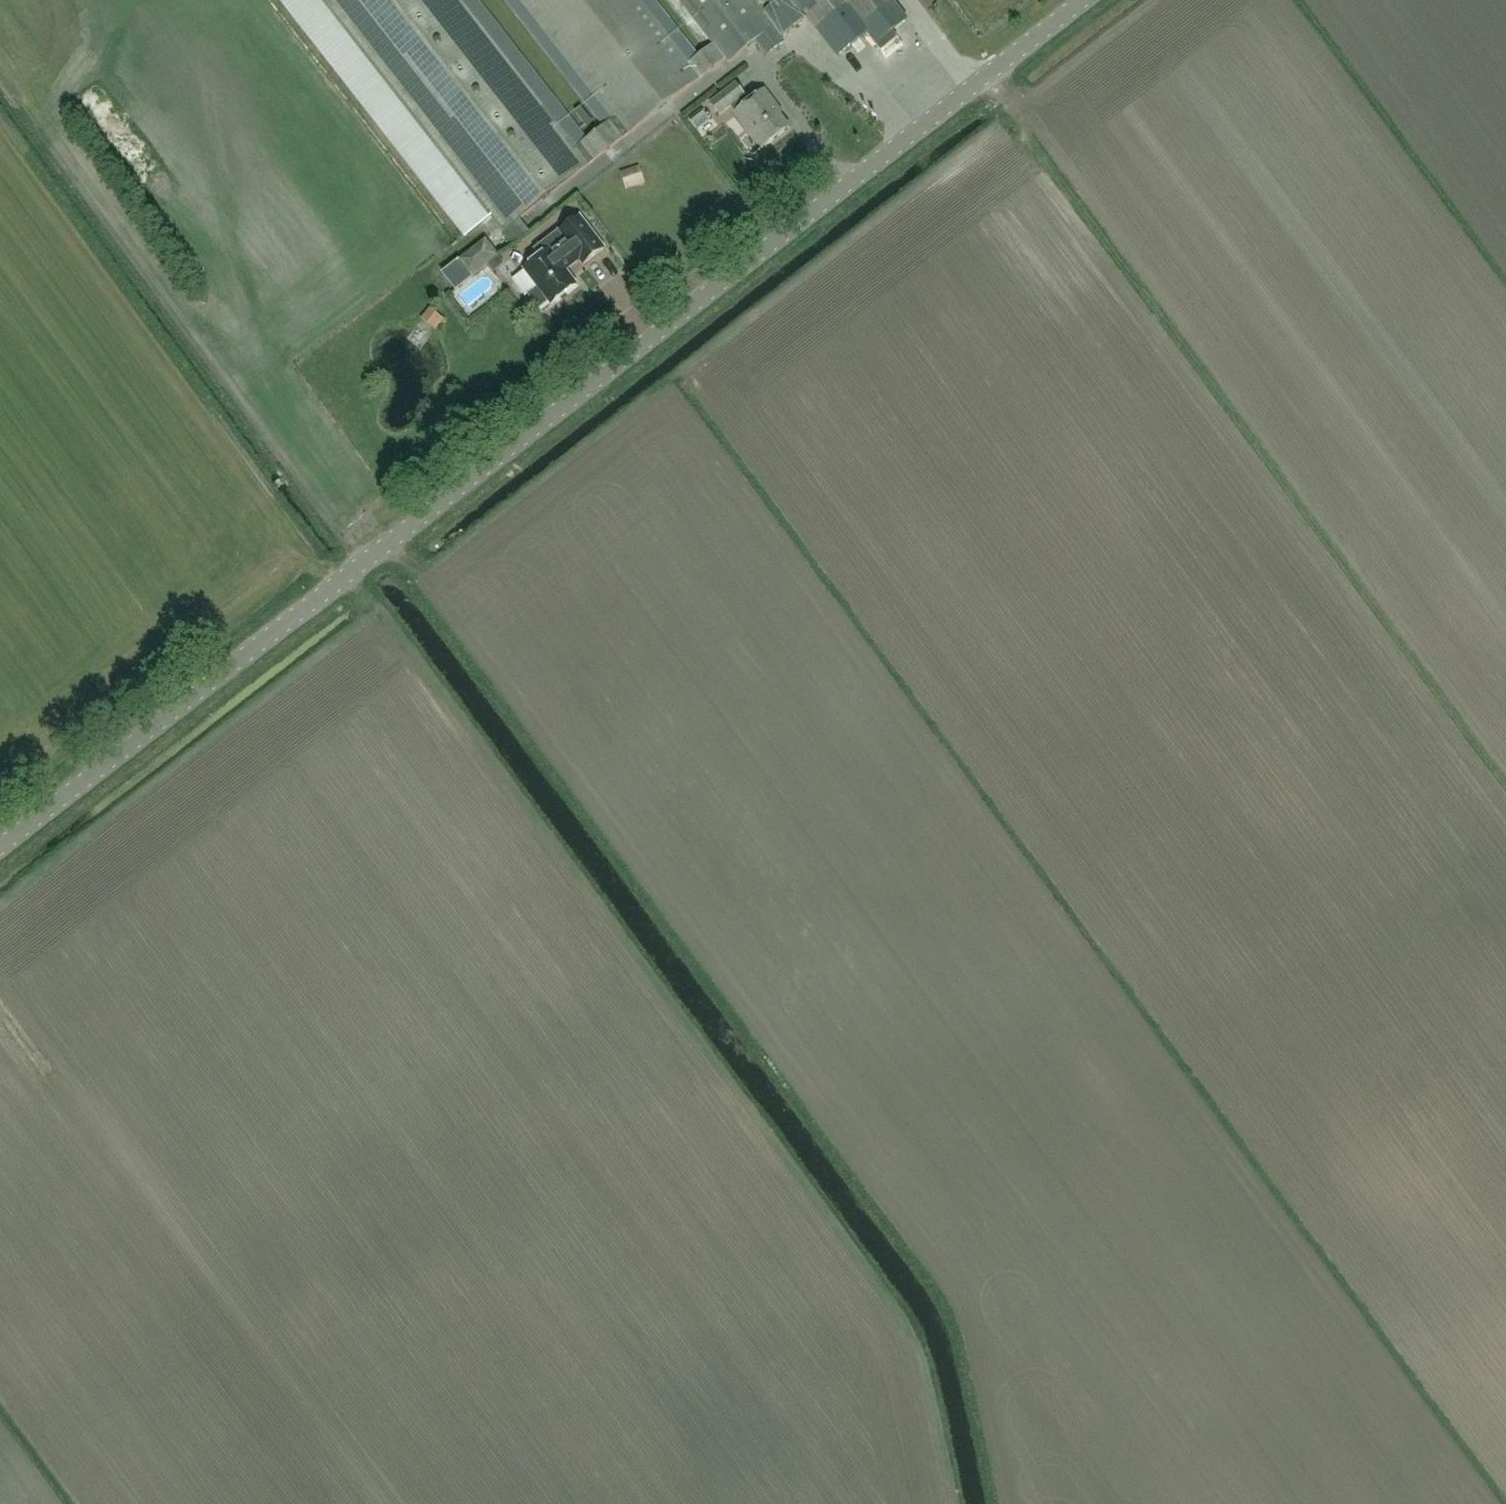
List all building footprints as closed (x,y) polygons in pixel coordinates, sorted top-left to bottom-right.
[(724,57),(728,62),(754,40),(771,27),(778,37),(805,15),(816,30),(846,7),(862,28),(894,3),(892,0),(778,0),(761,13),(751,0),(665,0),(705,50),(688,63),(639,0),(519,0),(613,121),(579,148),(464,0),(310,0),(483,221),(491,215),(504,232),(625,135),(724,57)] [(782,42),(778,37),(771,27),(754,40),(766,55),(782,42)] [(730,106),(762,148),(788,127),(772,107),(775,105),(764,90),(748,102),(743,96),(744,95),(735,83),(709,103),(718,115),(730,106)] [(697,129),(709,119),(701,109),(689,119),(697,129)] [(629,190),(649,184),(645,168),(624,174),(629,190)] [(552,304),(577,285),(567,272),(582,261),(584,264),(604,248),(580,217),(561,231),(560,229),(534,250),(540,258),(525,270),(539,288),(529,295),(539,309),(549,301),(552,304)] [(442,333),(450,323),(437,313),(429,322),(442,333)]
